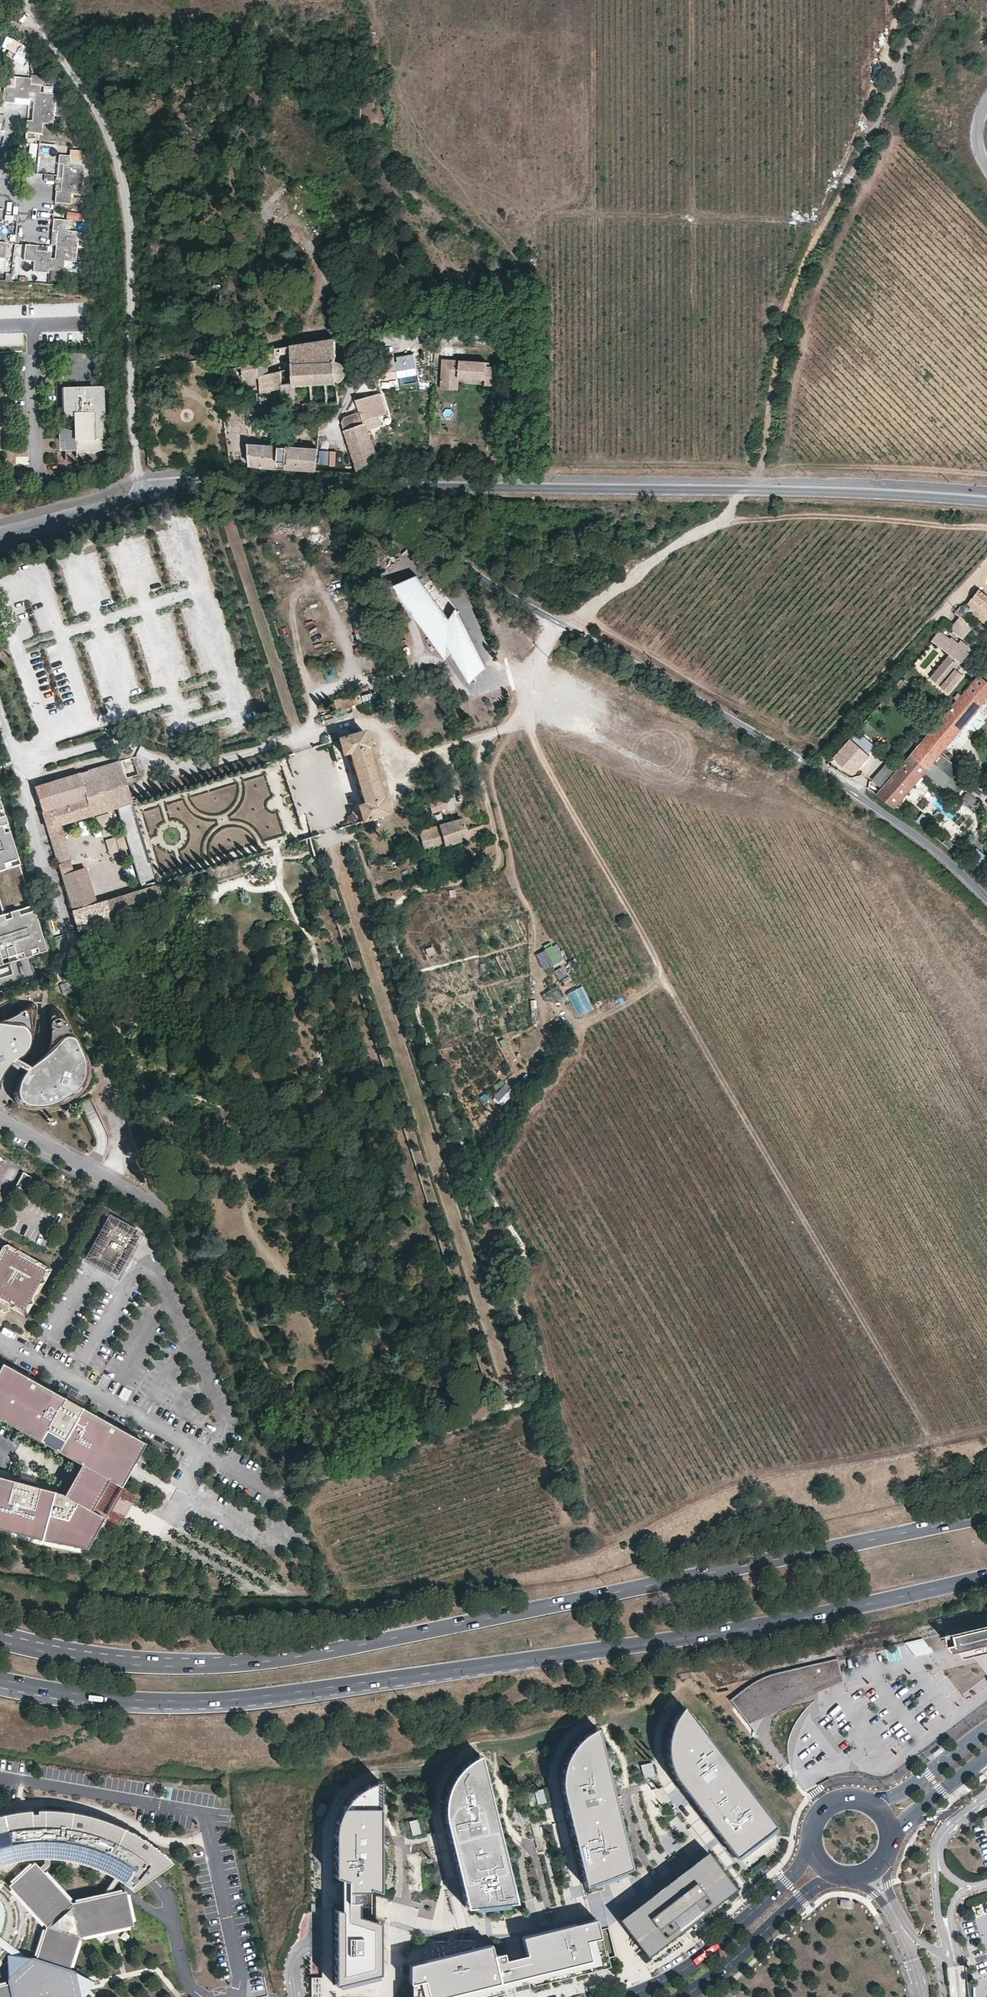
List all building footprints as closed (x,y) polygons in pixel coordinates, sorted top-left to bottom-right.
[(14,59),(13,73),(28,73),(28,57),(20,57),(21,40),(4,39),(3,58),(14,59)] [(28,99),(30,93),(30,84),(31,78),(16,77),(15,87),(4,86),(3,102),(14,103),(14,98),(28,99)] [(41,85),(30,84),(30,93),(34,94),(33,107),(54,109),(56,94),(40,93),(41,85)] [(52,124),(54,109),(33,107),(32,120),(27,120),(26,132),(41,134),(42,123),(52,124)] [(27,162),(35,162),(35,143),(28,142),(27,162)] [(83,179),(85,164),(70,163),(71,155),(59,154),(58,163),(63,164),(62,177),(83,179)] [(81,194),(83,179),(62,177),(61,191),(56,191),(55,202),(70,203),(71,193),(81,194)] [(57,231),(56,244),(77,246),(78,231),(69,230),(69,220),(53,219),(52,230),(57,231)] [(49,273),(49,269),(50,257),(51,251),(37,250),(37,245),(25,244),(24,260),(34,261),(33,272),(49,273)] [(77,246),(56,244),(55,258),(50,257),(49,269),(64,271),(65,261),(76,261),(77,246)] [(23,333),(0,333),(0,345),(23,345),(23,333)] [(334,337),(291,345),(292,362),(334,360),(334,359),(334,337)] [(256,350),(240,353),(243,379),(259,377),(259,375),(258,375),(256,350)] [(334,360),(292,362),(292,368),(293,381),(293,386),(337,383),(342,381),(345,378),(347,371),(346,366),(342,362),(338,360),(334,359),(334,360)] [(441,359),(440,379),(452,380),(452,377),(457,377),(484,379),(483,384),(494,385),(494,366),(485,366),(485,361),(441,359)] [(281,371),(259,375),(259,377),(260,392),(257,392),(260,411),(283,408),(283,406),(294,405),(293,386),(293,381),(282,383),(281,371)] [(452,380),(440,379),(439,394),(457,395),(457,377),(452,377),(452,380)] [(310,410),(312,409),(313,405),(327,404),(338,403),(337,383),(293,386),(294,405),(303,405),(304,409),(306,410),(310,410)] [(105,418),(104,386),(63,387),(64,416),(74,416),(75,431),(59,427),(59,440),(65,440),(65,450),(77,450),(77,452),(92,451),(92,452),(103,449),(102,418),(105,418)] [(358,473),(365,470),(364,466),(379,461),(365,420),(386,412),(380,393),(356,400),(360,411),(344,416),(341,422),(350,448),(350,449),(358,473)] [(317,470),(318,448),(249,442),(250,465),(258,465),(264,466),(317,470)] [(333,449),(318,448),(317,470),(332,471),(333,449)] [(364,466),(365,470),(366,471),(380,466),(379,461),(364,466)] [(414,572),(388,581),(444,659),(447,645),(469,682),(485,667),(454,605),(448,615),(414,572)] [(983,594),(977,589),(966,603),(979,613),(977,618),(983,623),(986,619),(986,597),(983,594)] [(972,627),(960,617),(956,621),(969,631),(972,627)] [(963,638),(969,631),(956,621),(950,628),(963,638)] [(930,641),(932,642),(948,654),(961,664),(962,663),(967,667),(974,657),(966,652),(970,647),(960,640),(958,642),(950,637),(949,638),(940,630),(940,631),(939,630),(930,641)] [(961,664),(948,654),(929,678),(948,694),(963,676),(957,670),(961,664)] [(327,680),(338,677),(335,667),(324,671),(327,680)] [(977,676),(911,754),(927,768),(932,763),(952,780),(960,769),(940,753),(986,697),(986,683),(977,676)] [(390,814),(385,798),(383,799),(368,748),(370,747),(365,731),(339,738),(343,755),(350,753),(365,804),(358,806),(364,822),(390,814)] [(849,738),(833,756),(854,774),(870,756),(849,738)] [(819,760),(825,763),(828,757),(822,754),(819,760)] [(927,768),(911,754),(898,769),(886,783),(883,788),(877,794),(895,806),(924,771),(955,798),(963,789),(952,780),(932,763),(927,768)] [(62,876),(79,931),(165,903),(159,884),(133,802),(125,778),(139,774),(134,757),(87,771),(72,776),(35,787),(59,864),(71,861),(60,825),(118,807),(143,889),(97,903),(86,868),(74,872),(62,876)] [(898,769),(888,760),(872,779),(875,781),(880,778),(886,783),(898,769)] [(72,776),(87,771),(85,765),(70,769),(72,776)] [(886,783),(880,778),(875,781),(883,788),(886,783)] [(440,808),(437,801),(428,805),(431,812),(440,808)] [(419,833),(424,852),(446,846),(486,833),(484,825),(475,828),(466,831),(462,819),(440,825),(419,833)] [(14,856),(5,828),(0,830),(0,860),(14,856)] [(113,850),(125,847),(122,834),(111,837),(113,850)] [(239,860),(207,870),(211,884),(243,874),(239,860)] [(71,861),(59,864),(60,870),(62,876),(74,872),(73,866),(71,861)] [(105,867),(89,871),(96,896),(112,892),(105,867)] [(28,955),(26,946),(35,943),(38,951),(43,950),(30,910),(17,915),(15,909),(10,911),(12,918),(1,921),(0,917),(0,964),(28,955)] [(551,945),(535,952),(542,968),(559,961),(551,945)] [(556,986),(543,994),(547,1001),(560,992),(556,986)] [(59,1013),(54,1014),(52,1018),(51,1030),(51,1044),(34,1060),(29,1065),(23,1072),(20,1081),(20,1088),(25,1096),(34,1099),(48,1098),(57,1095),(68,1089),(81,1078),(84,1072),(86,1060),(84,1049),(77,1033),(71,1022),(64,1014),(59,1013)] [(1,1076),(8,1062),(13,1057),(17,1053),(19,1052),(31,1043),(32,1029),(26,1019),(9,1018),(0,1017),(0,1077),(1,1076)] [(34,1060),(19,1052),(13,1057),(29,1065),(34,1060)] [(506,1082),(493,1096),(502,1104),(514,1090),(506,1082)] [(31,1177),(23,1172),(15,1186),(23,1191),(31,1177)] [(117,1274),(138,1236),(108,1220),(87,1257),(117,1274)] [(50,1271),(49,1268),(45,1269),(40,1266),(38,1262),(34,1263),(29,1260),(27,1256),(24,1257),(19,1254),(18,1250),(13,1251),(8,1248),(7,1244),(3,1245),(5,1249),(2,1254),(0,1255),(0,1298),(9,1303),(10,1306),(14,1305),(22,1311),(23,1314),(26,1312),(25,1309),(29,1304),(33,1302),(31,1299),(34,1294),(38,1292),(37,1289),(40,1283),(44,1282),(43,1278),(46,1272),(50,1271)] [(2,1308),(3,1311),(11,1309),(10,1306),(9,1303),(0,1298),(0,1308),(2,1308)] [(145,1442),(82,1407),(81,1408),(64,1398),(65,1397),(2,1362),(0,1366),(0,1418),(40,1441),(43,1436),(60,1446),(58,1450),(78,1462),(121,1486),(145,1442)] [(119,1395),(127,1399),(131,1390),(123,1386),(119,1395)] [(82,1407),(65,1397),(64,1398),(81,1408),(82,1407)] [(60,1446),(43,1436),(40,1441),(58,1450),(60,1446)] [(121,1486),(78,1462),(69,1478),(61,1493),(104,1516),(121,1486)] [(61,1493),(34,1486),(33,1487),(18,1483),(18,1482),(0,1477),(0,1528),(41,1540),(87,1547),(104,1516),(61,1493)] [(134,1492),(121,1486),(104,1516),(117,1522),(125,1507),(134,1492)] [(941,1634),(942,1637),(944,1636),(953,1649),(955,1649),(956,1649),(960,1649),(964,1654),(965,1655),(966,1655),(967,1655),(973,1654),(986,1650),(986,1623),(941,1634)] [(923,1640),(908,1644),(917,1655),(932,1650),(923,1640)] [(825,1683),(821,1666),(820,1662),(725,1684),(721,1689),(717,1693),(716,1697),(724,1708),(825,1683)] [(942,1669),(933,1676),(947,1696),(957,1689),(942,1669)] [(690,1793),(738,1855),(742,1851),(775,1825),(685,1709),(679,1716),(674,1728),(671,1743),(672,1760),(676,1776),(690,1793)] [(629,1869),(596,1729),(587,1734),(579,1740),(568,1751),(563,1765),(561,1780),(563,1792),(584,1886),(629,1869)] [(445,1819),(465,1907),(515,1903),(483,1758),(469,1764),(459,1773),(451,1783),(445,1799),(445,1819)] [(333,1909),(333,1985),(381,1973),(379,1922),(365,1918),(369,1887),(380,1891),(380,1782),(363,1785),(353,1795),(344,1804),(334,1822),(335,1876),(344,1880),(341,1912),(333,1909)] [(29,1857),(54,1857),(79,1861),(96,1867),(112,1875),(134,1890),(173,1861),(153,1845),(133,1832),(111,1821),(91,1816),(71,1811),(46,1810),(26,1810),(7,1813),(0,1815),(0,1864),(29,1857)] [(417,1819),(409,1821),(411,1835),(420,1833),(417,1819)] [(704,1851),(617,1918),(646,1956),(733,1889),(704,1851)] [(14,1885),(49,1924),(37,1956),(42,1958),(39,1965),(34,1970),(18,1984),(10,1986),(9,1982),(0,1984),(0,1996),(69,1996),(67,1988),(64,1977),(79,1933),(130,1922),(124,1893),(74,1904),(38,1864),(14,1885)] [(853,1907),(854,1899),(839,1898),(839,1906),(853,1907)] [(986,1913),(986,1901),(970,1907),(974,1918),(986,1913)] [(403,1963),(404,1981),(407,1981),(407,1995),(404,1996),(472,1996),(499,1991),(498,1987),(526,1979),(595,1964),(589,1938),(596,1936),(592,1917),(518,1935),(522,1953),(500,1958),(498,1951),(488,1953),(486,1943),(403,1963)] [(0,1936),(0,1945),(34,1970),(39,1965),(0,1936)] [(599,1949),(596,1936),(589,1938),(595,1964),(526,1979),(527,1984),(574,1974),(605,1966),(601,1949),(599,1949)] [(506,1938),(509,1954),(519,1953),(517,1937),(506,1938)]
